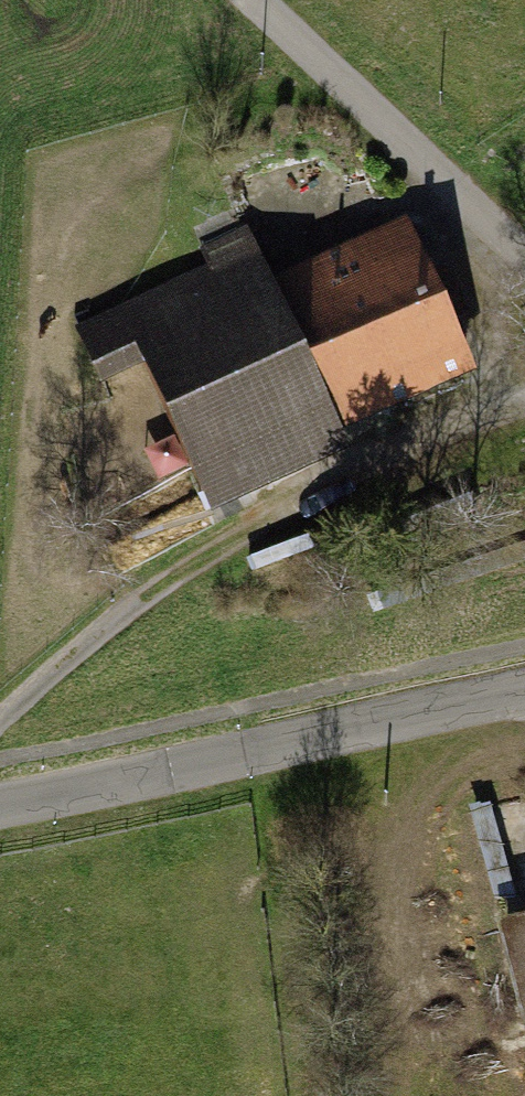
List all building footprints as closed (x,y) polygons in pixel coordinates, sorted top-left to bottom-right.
[(239,259),(71,335),(87,371),(127,353),(207,530),(355,464),(347,446),(473,389),(400,227),(254,292),(239,259)] [(475,899),(523,1095),(524,1095),(524,886),(475,899)]
